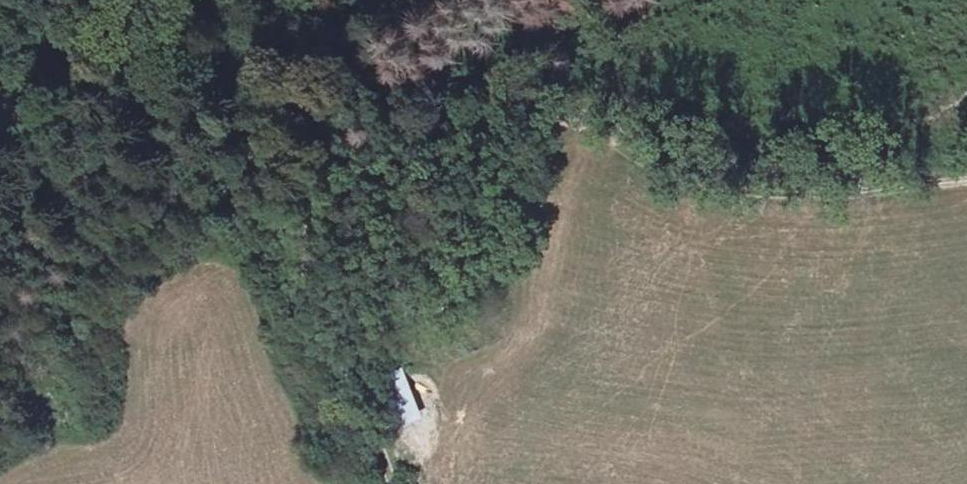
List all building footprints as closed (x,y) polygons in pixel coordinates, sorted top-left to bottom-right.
[(405,369),(374,377),(388,429),(419,421),(405,369)]
